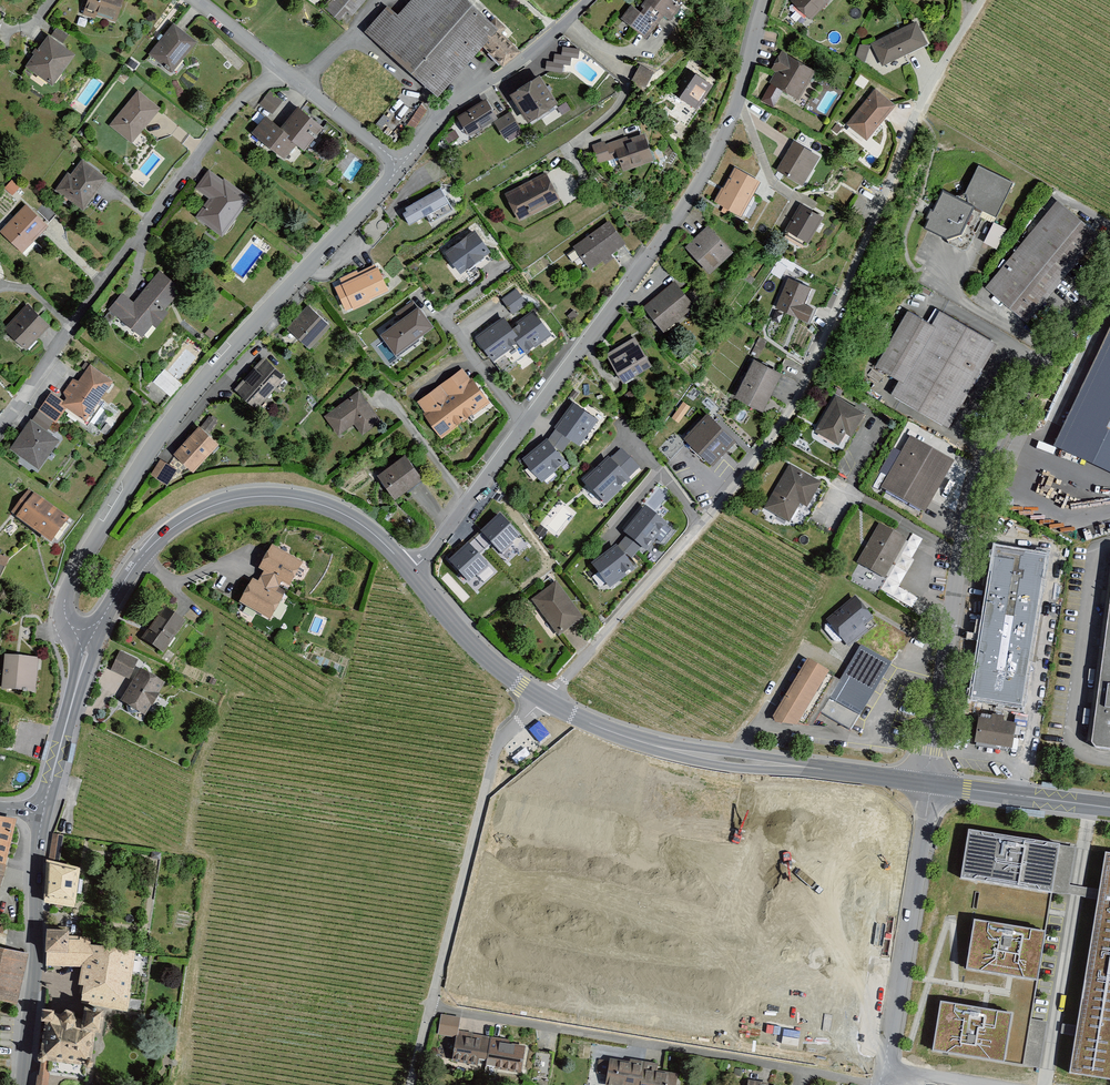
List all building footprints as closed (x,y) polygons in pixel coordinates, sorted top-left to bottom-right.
[(138,0),(88,0),(83,15),(128,29),(138,0)] [(319,7),(345,28),(368,0),(325,0),(319,7)] [(461,0),(410,0),(394,18),(385,10),(362,35),(433,100),(480,49),(496,32),(461,0)] [(634,14),(654,29),(660,20),(666,24),(677,11),(663,0),(645,0),(634,14)] [(786,2),(808,23),(831,0),(788,0),(786,2)] [(634,14),(628,10),(618,23),(643,42),(654,29),(634,14)] [(196,40),(169,22),(145,57),(172,75),(196,40)] [(924,48),(913,27),(870,48),(880,69),(924,48)] [(517,55),(496,32),(480,49),(500,71),(517,55)] [(43,35),(22,65),(51,85),(72,55),(43,35)] [(861,42),(854,56),(863,61),(870,47),(861,42)] [(546,69),(567,72),(569,56),(579,57),(580,48),(560,45),(557,62),(548,60),(546,69)] [(811,74),(781,57),(764,85),(794,103),(811,74)] [(641,64),(633,80),(649,87),(657,71),(641,64)] [(720,88),(697,72),(680,96),(704,112),(720,88)] [(565,101),(548,73),(518,92),(537,120),(565,101)] [(158,106),(135,89),(106,126),(130,144),(158,106)] [(895,109),(874,91),(843,126),(864,145),(895,109)] [(257,107),(271,118),(282,104),(269,93),(257,107)] [(508,120),(497,103),(469,120),(480,137),(508,120)] [(316,129),(297,113),(279,134),(294,146),(299,150),(316,129)] [(281,161),(294,146),(279,134),(265,122),(252,138),(281,161)] [(670,163),(662,141),(645,147),(643,141),(613,152),(618,167),(634,161),(639,174),(670,163)] [(816,158),(790,143),(772,174),(798,190),(816,158)] [(62,171),(48,190),(78,211),(102,178),(79,161),(69,176),(62,171)] [(1011,186),(976,169),(958,204),(940,195),(921,233),(960,252),(980,214),(993,221),(1011,186)] [(246,198),(207,170),(193,189),(207,199),(195,216),(220,234),(246,198)] [(757,186),(732,170),(710,205),(735,221),(757,186)] [(557,202),(545,180),(504,201),(516,223),(557,202)] [(452,214),(439,191),(398,214),(406,229),(424,219),(429,228),(452,214)] [(0,225),(0,234),(21,252),(46,224),(20,202),(0,225)] [(1098,239),(1056,204),(983,290),(1025,325),(1098,239)] [(819,221),(795,206),(780,232),(804,247),(819,221)] [(993,221),(983,241),(995,247),(1005,227),(993,221)] [(622,247),(607,226),(573,251),(588,272),(622,247)] [(729,257),(706,232),(681,255),(704,280),(729,257)] [(471,234),(441,256),(457,277),(486,255),(471,234)] [(386,294),(374,268),(333,286),(345,313),(386,294)] [(118,291),(105,307),(141,336),(179,290),(156,271),(130,302),(118,291)] [(807,292),(785,282),(772,313),(802,325),(808,311),(800,308),(807,292)] [(691,313),(671,286),(636,311),(656,338),(691,313)] [(503,297),(513,313),(528,303),(517,288),(503,297)] [(24,303),(1,326),(25,348),(47,326),(24,303)] [(307,305),(285,327),(306,347),(328,325),(307,305)] [(418,307),(382,334),(397,354),(433,327),(418,307)] [(529,312),(506,328),(525,355),(548,339),(529,312)] [(995,348),(940,315),(933,328),(907,313),(874,369),(897,383),(889,397),(947,430),(995,348)] [(499,374),(525,355),(506,328),(501,321),(475,340),(499,374)] [(1057,446),(1109,471),(1109,335),(1057,446)] [(650,372),(634,343),(602,360),(618,390),(650,372)] [(262,354),(232,389),(256,410),(286,375),(262,354)] [(110,380),(84,363),(57,401),(83,419),(110,380)] [(750,364),(732,401),(761,415),(779,378),(750,364)] [(460,372),(437,388),(462,423),(485,406),(460,372)] [(462,423),(437,388),(414,405),(439,440),(462,423)] [(376,418),(356,393),(322,419),(336,438),(351,426),(356,433),(376,418)] [(861,416),(835,400),(813,436),(839,452),(861,416)] [(594,425),(570,406),(551,430),(575,449),(594,425)] [(49,421),(33,409),(4,449),(36,471),(58,440),(43,429),(49,421)] [(733,444),(706,416),(680,441),(708,469),(733,444)] [(195,428),(168,457),(188,475),(214,446),(195,428)] [(952,466),(909,442),(880,493),(923,518),(952,466)] [(562,467),(544,444),(521,463),(539,485),(562,467)] [(890,472),(899,450),(893,448),(884,469),(890,472)] [(639,475),(620,452),(582,483),(602,506),(639,475)] [(161,458),(151,473),(168,484),(178,469),(161,458)] [(419,482),(401,458),(374,479),(392,502),(419,482)] [(817,487),(786,468),(759,511),(790,530),(817,487)] [(64,520),(30,494),(13,516),(47,542),(64,520)] [(663,527),(642,510),(621,536),(642,553),(663,527)] [(909,540),(879,522),(857,562),(887,579),(891,571),(909,540)] [(493,562),(471,532),(447,550),(469,579),(493,562)] [(1048,554),(995,545),(969,697),(1022,706),(1048,554)] [(632,573),(614,549),(589,567),(607,591),(632,573)] [(301,569),(270,552),(259,571),(264,574),(260,581),(278,592),(283,585),(289,589),(301,569)] [(8,556),(0,553),(0,568),(4,569),(8,556)] [(274,599),(278,592),(260,581),(256,589),(250,585),(239,605),(270,622),(281,603),(274,599)] [(581,621),(553,585),(529,603),(557,639),(581,621)] [(877,624),(856,595),(826,618),(848,646),(877,624)] [(1091,744),(1096,750),(1109,752),(1109,599),(1091,744)] [(180,626),(161,612),(140,642),(158,655),(180,626)] [(860,716),(890,662),(858,644),(828,698),(860,716)] [(131,679),(140,659),(120,651),(111,670),(131,679)] [(3,656),(0,688),(0,689),(34,694),(36,659),(3,656)] [(830,670),(808,658),(773,716),(776,722),(798,724),(830,670)] [(160,687),(137,674),(119,704),(142,717),(160,687)] [(1013,748),(1016,725),(979,720),(976,742),(1013,748)] [(2,869),(13,822),(0,820),(0,868),(2,869)] [(969,829),(961,878),(980,881),(1052,892),(1055,874),(1056,865),(1059,845),(1060,844),(969,829)] [(1076,847),(1059,845),(1056,865),(1055,874),(1052,892),(1098,900),(1100,889),(1070,884),(1076,847)] [(1106,853),(1100,889),(1099,894),(1098,900),(1078,1026),(1077,1031),(1076,1035),(1070,1072),(1109,1079),(1109,853),(1106,853)] [(75,873),(45,867),(42,910),(71,914),(75,873)] [(1031,979),(1037,980),(1045,930),(974,919),(966,968),(1011,975),(1031,979)] [(86,942),(41,937),(40,970),(83,972),(85,952),(86,942)] [(26,953),(0,947),(0,1001),(14,1003),(26,953)] [(126,1001),(132,957),(85,952),(83,972),(77,1007),(124,1016),(126,1001)] [(932,1052),(1023,1067),(1032,1015),(1025,1014),(985,1008),(960,1004),(941,1001),(932,1052)] [(102,1016),(79,1013),(78,1027),(72,1026),(68,1018),(60,1017),(55,1024),(49,1024),(50,1017),(38,1016),(37,1028),(40,1028),(34,1084),(47,1084),(48,1076),(86,1081),(91,1037),(99,1038),(102,1016)] [(456,1019),(439,1016),(435,1037),(452,1040),(456,1019)] [(1032,1061),(1039,1062),(1047,1021),(1035,1019),(1031,1043),(1033,1043),(1030,1056),(1033,1057),(1032,1061)] [(1076,1035),(1078,1026),(1062,1024),(1061,1033),(1076,1035)] [(486,1071),(491,1041),(455,1035),(451,1065),(486,1071)] [(520,1046),(491,1041),(486,1071),(515,1075),(520,1046)] [(643,1065),(628,1063),(628,1067),(608,1064),(605,1084),(640,1084),(643,1065)] [(643,1065),(640,1084),(673,1084),(674,1078),(654,1075),(655,1067),(643,1065)]
